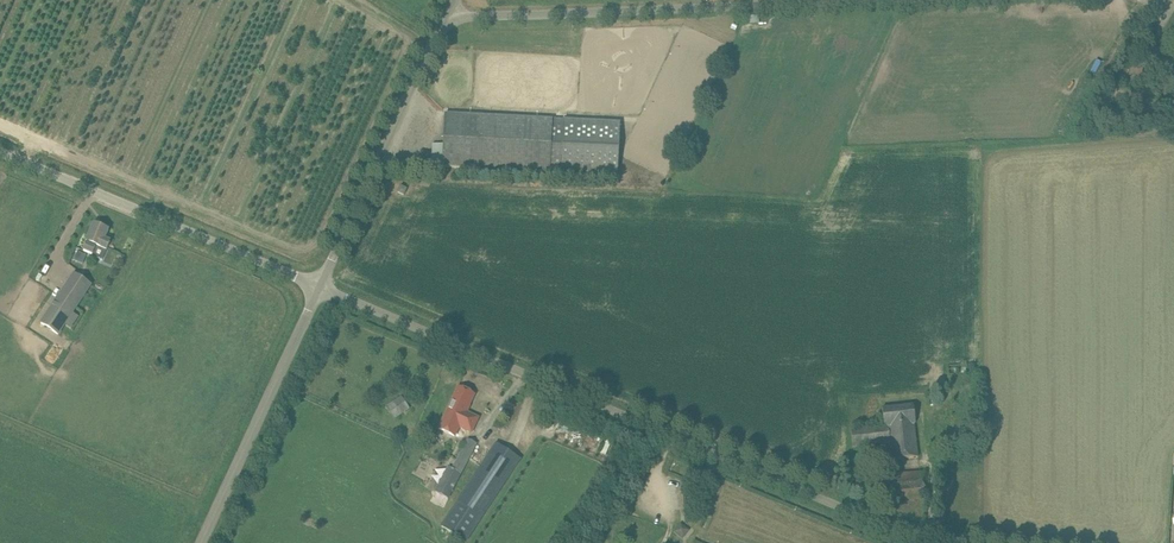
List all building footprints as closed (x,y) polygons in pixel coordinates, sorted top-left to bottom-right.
[(433,144),(432,166),(443,166),(455,167),(525,170),(550,172),(618,175),(618,170),(621,123),(553,119),(457,114),(446,114),(444,145),(433,144)] [(407,189),(401,186),(398,192),(404,195),(407,189)] [(109,230),(94,223),(86,241),(88,242),(84,251),(93,254),(92,256),(103,260),(103,259),(106,250),(107,250),(110,241),(105,239),(109,230)] [(79,316),(74,313),(92,284),(75,274),(42,324),(60,335),(66,324),(71,328),(79,316)] [(459,387),(439,429),(450,434),(455,436),(457,432),(459,427),(472,433),(479,418),(466,412),(467,410),(474,395),(469,392),(459,387)] [(937,392),(928,393),(929,404),(937,403),(937,392)] [(395,418),(410,408),(401,396),(386,406),(395,418)] [(914,405),(882,408),(884,426),(851,430),(853,447),(881,444),(883,461),(918,457),(912,408),(914,407),(914,405)] [(448,466),(435,491),(448,498),(477,444),(467,439),(466,440),(466,441),(452,468),(448,466)] [(497,443),(442,526),(466,542),(521,459),(497,443)] [(926,471),(901,473),(901,471),(884,473),(887,499),(929,493),(926,471)] [(681,523),(674,532),(676,534),(679,536),(685,527),(681,523)]
